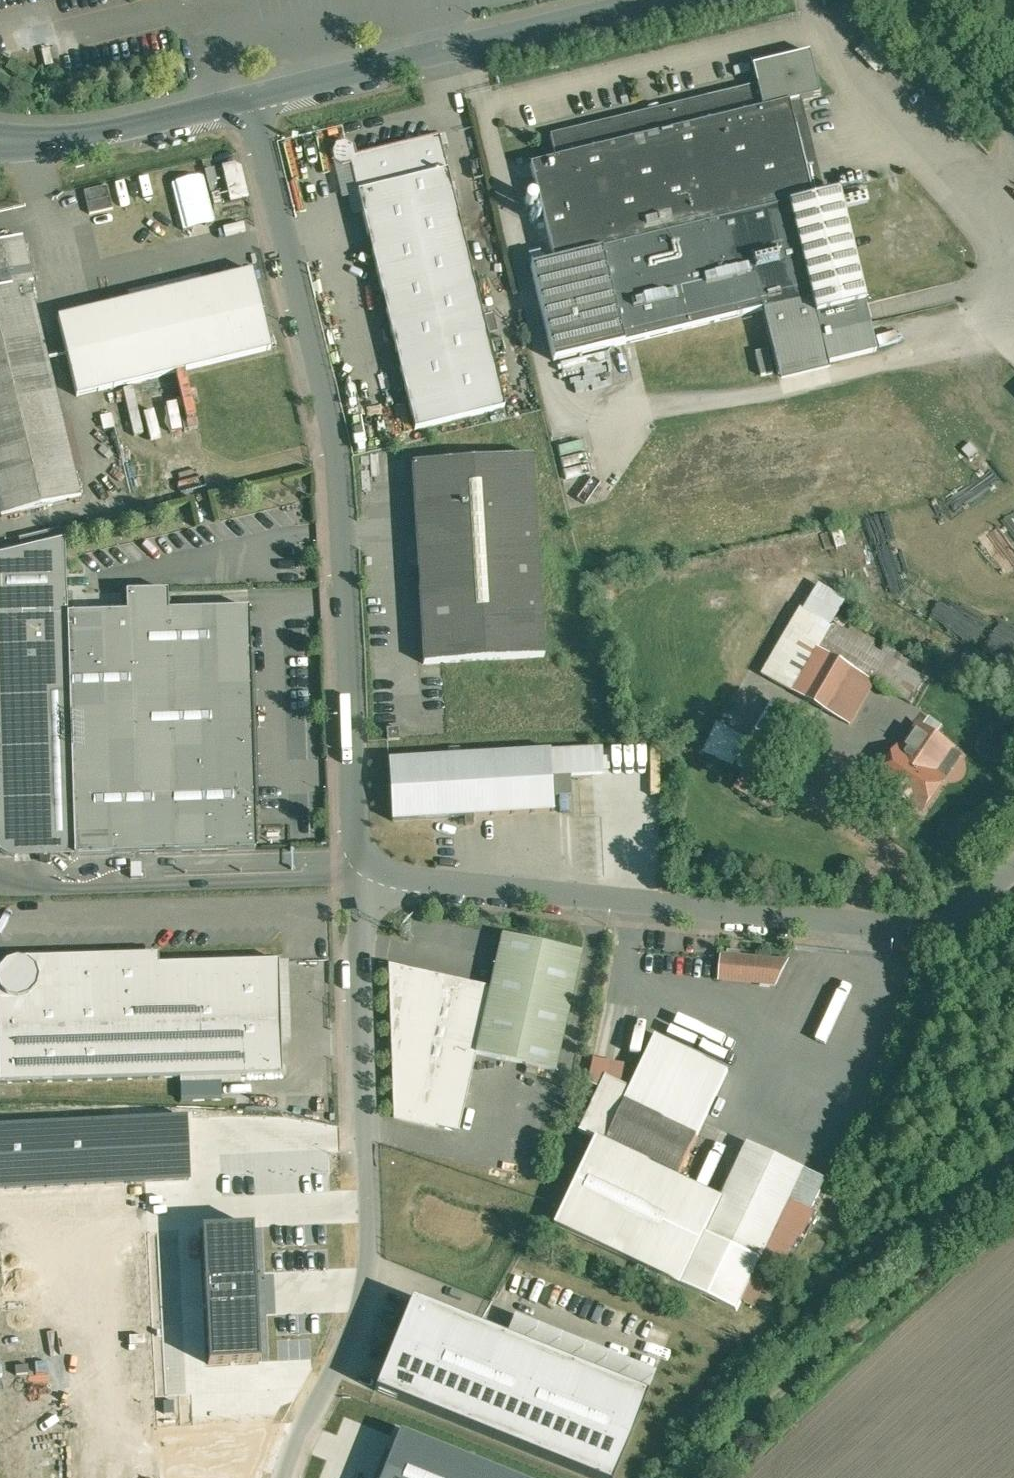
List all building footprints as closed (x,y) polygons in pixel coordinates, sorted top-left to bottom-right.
[(810,53),(754,66),(752,58),(751,59),(757,85),(758,85),(764,108),(789,102),(799,100),(820,95),(810,53)] [(531,165),(553,253),(544,256),(546,263),(531,267),(554,360),(764,310),(780,374),(877,350),(839,193),(812,199),(794,120),(789,102),(764,108),(758,85),(757,85),(551,135),(557,159),(531,165)] [(799,100),(789,102),(794,120),(803,118),(799,100)] [(440,135),(358,155),(355,146),(347,141),(337,144),(332,152),(334,162),(343,167),(344,170),(351,176),(354,175),(358,193),(359,192),(448,170),(448,171),(449,171),(440,135)] [(229,201),(249,196),(239,160),(219,166),(229,201)] [(448,170),(359,192),(416,429),(505,407),(448,171),(448,170)] [(172,180),(179,229),(211,225),(204,176),(172,180)] [(109,185),(85,191),(91,214),(114,208),(109,185)] [(532,196),(529,195),(526,196),(525,197),(524,198),(523,200),(523,202),(523,203),(524,205),(526,207),(527,207),(529,208),(532,207),(533,206),(534,205),(535,203),(535,202),(535,200),(534,199),(534,198),(532,196)] [(538,211),(536,211),(534,211),(533,212),(532,213),(531,214),(530,217),(531,218),(531,220),(533,221),(534,222),(536,222),(539,221),(540,220),(541,219),(541,218),(542,217),(541,213),(538,211)] [(544,229),(541,227),(538,228),(537,229),(537,230),(536,231),(537,232),(537,233),(538,234),(539,235),(541,235),(542,235),(543,234),(544,233),(545,231),(544,229)] [(3,516),(82,497),(30,284),(34,283),(23,237),(22,237),(22,238),(11,240),(9,233),(0,236),(0,505),(3,516)] [(545,237),(543,236),(541,237),(540,238),(539,239),(539,241),(539,242),(539,243),(541,244),(543,245),(544,244),(546,243),(547,242),(547,239),(546,238),(545,237)] [(546,246),(545,246),(543,247),(541,248),(541,251),(542,252),(543,253),(545,254),(547,254),(548,253),(549,252),(549,250),(549,248),(547,247),(546,246)] [(253,271),(59,318),(78,396),(272,349),(253,271)] [(768,349),(756,352),(762,375),(774,373),(768,349)] [(533,455),(413,462),(425,663),(545,655),(533,455)] [(0,554),(0,618),(1,617),(8,615),(68,614),(65,540),(0,554)] [(169,591),(127,592),(128,612),(68,614),(76,855),(257,849),(250,608),(169,610),(169,591)] [(8,615),(1,617),(0,618),(0,849),(1,851),(8,855),(15,856),(24,856),(41,856),(41,861),(51,860),(51,855),(61,855),(76,855),(68,614),(8,615)] [(834,625),(795,692),(851,724),(875,680),(889,657),(834,625)] [(760,670),(774,647),(766,642),(752,665),(760,670)] [(889,657),(875,680),(891,690),(905,666),(889,657)] [(749,740),(714,723),(700,753),(742,773),(734,789),(746,795),(785,715),(765,705),(749,740)] [(921,726),(904,751),(900,749),(880,778),(896,788),(898,786),(910,794),(909,797),(924,808),(944,779),(935,773),(953,747),(921,726)] [(551,750),(461,755),(461,747),(449,748),(450,756),(390,760),(393,821),(466,817),(466,825),(475,825),(474,816),(555,811),(551,750)] [(582,953),(501,935),(490,988),(476,1053),(556,1071),(582,953)] [(17,959),(17,960),(7,963),(0,970),(0,971),(0,1080),(0,1083),(283,1074),(279,961),(159,964),(159,954),(17,959)] [(788,961),(724,955),(722,979),(777,984),(788,961)] [(490,988),(388,964),(394,1120),(437,1130),(438,1127),(458,1132),(476,1053),(490,988)] [(698,1136),(625,1100),(607,1138),(680,1173),(698,1136)] [(0,1122),(0,1186),(189,1177),(186,1114),(0,1122)] [(724,1198),(595,1137),(554,1224),(738,1311),(757,1271),(761,1262),(706,1236),(724,1198)] [(724,1198),(706,1236),(761,1262),(757,1271),(770,1277),(797,1242),(827,1180),(827,1179),(826,1180),(750,1144),(724,1198)] [(258,1217),(194,1220),(202,1369),(266,1366),(258,1217)] [(411,1300),(375,1391),(593,1477),(613,1477),(647,1394),(506,1338),(411,1300)] [(506,1338),(647,1394),(655,1373),(515,1317),(506,1338)] [(379,1477),(530,1477),(400,1426),(379,1477)]
